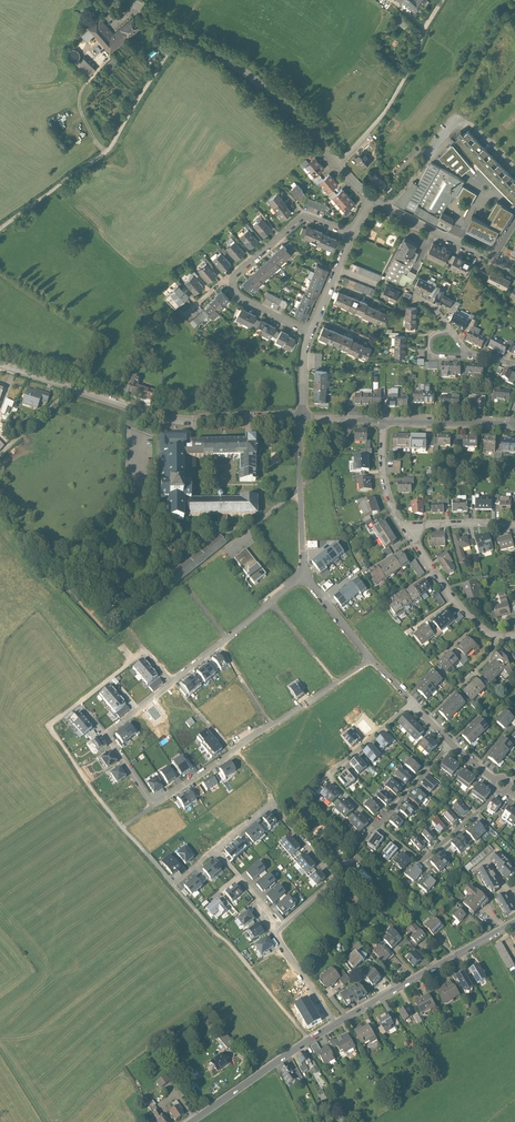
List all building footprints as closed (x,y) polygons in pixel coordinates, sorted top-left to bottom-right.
[(413,4),(410,8),(415,11),(421,2),(419,0),(408,0),(413,4)] [(385,8),(393,14),(396,11),(388,5),(385,8)] [(104,17),(84,34),(89,40),(97,33),(113,52),(144,25),(136,15),(117,32),(104,17)] [(122,61),(117,55),(105,67),(110,72),(122,61)] [(98,68),(86,56),(78,64),(90,77),(98,68)] [(459,139),(467,147),(476,139),(472,135),(473,135),(468,131),(464,135),(460,131),(458,134),(461,137),(459,139)] [(459,139),(452,145),(460,154),(463,152),(513,204),(514,202),(514,196),(506,187),(498,179),(490,171),(483,163),(475,155),(467,147),(459,139)] [(476,139),(467,147),(475,155),(483,147),(480,143),(481,143),(476,139)] [(460,154),(452,145),(439,158),(443,163),(444,162),(448,166),(449,165),(452,169),(454,168),(457,172),(458,171),(462,174),(471,167),(460,154)] [(484,147),(483,147),(475,155),(483,163),(491,155),(488,151),(484,147)] [(363,167),(372,159),(363,149),(354,157),(363,167)] [(483,163),(490,171),(499,163),(495,159),(496,159),(491,155),(483,163)] [(304,166),(308,171),(319,161),(315,156),(304,166)] [(324,166),(319,161),(308,171),(313,176),(324,166)] [(429,166),(418,185),(413,183),(393,204),(396,206),(445,232),(446,232),(447,232),(448,231),(449,230),(453,223),(453,222),(453,221),(452,220),(442,214),(447,205),(445,203),(448,199),(451,201),(453,197),(455,198),(464,182),(431,163),(429,166)] [(499,163),(490,171),(498,179),(506,171),(503,167),(504,167),(499,163)] [(379,190),(387,181),(373,170),(366,179),(379,190)] [(498,179),(506,187),(514,179),(511,175),(507,171),(506,171),(498,179)] [(318,183),(323,187),(333,178),(329,173),(318,183)] [(338,182),(333,178),(323,187),(327,192),(338,182)] [(514,179),(506,187),(514,196),(514,180),(514,179)] [(297,182),(290,189),(298,198),(305,192),(297,182)] [(388,185),(384,190),(389,193),(392,189),(388,185)] [(470,207),(477,195),(463,187),(457,199),(465,203),(470,207)] [(331,197),(336,202),(347,193),(342,188),(331,197)] [(268,200),(273,206),(282,198),(283,197),(277,191),(268,200)] [(351,198),(347,193),(336,202),(340,208),(351,198)] [(327,205),(307,197),(305,204),(324,212),(327,205)] [(272,206),(277,212),(287,204),(282,198),(273,206),(272,206)] [(344,212),(355,203),(351,198),(340,208),(344,212)] [(498,231),(501,232),(513,212),(497,202),(488,218),(493,221),(490,226),(472,217),(466,229),(493,243),(498,231)] [(276,213),(282,219),(292,210),(287,204),(277,212),(276,213)] [(261,217),(253,225),(263,237),(272,229),(261,217)] [(302,237),(310,240),(315,228),(307,225),(302,237)] [(323,231),(315,228),(310,240),(318,243),(322,233),(323,231)] [(248,229),(239,237),(249,249),(258,241),(248,229)] [(318,245),(325,248),(330,236),(322,233),(318,243),(318,245)] [(337,238),(330,236),(325,248),(332,251),(337,238)] [(405,240),(397,255),(385,278),(398,285),(403,275),(407,277),(412,267),(415,264),(410,261),(418,246),(405,240)] [(234,241),(226,248),(236,260),(244,253),(234,241)] [(283,243),(277,249),(285,258),(291,253),(283,243)] [(434,245),(433,244),(427,256),(445,264),(450,253),(446,251),(446,249),(443,248),(442,249),(441,249),(441,247),(440,247),(438,247),(437,246),(436,245),(435,245),(434,245)] [(279,264),(285,258),(277,249),(270,254),(271,255),(279,264)] [(220,252),(212,260),(222,271),(230,264),(220,252)] [(271,255),(265,260),(274,270),(280,265),(279,264),(271,255)] [(449,269),(456,272),(463,260),(455,256),(449,269)] [(268,275),(274,270),(265,260),(259,266),(268,275)] [(470,264),(463,260),(456,272),(464,276),(470,264)] [(382,277),(349,263),(347,269),(379,283),(382,277)] [(206,264),(198,270),(208,282),(216,276),(206,264)] [(316,264),(314,271),(326,276),(329,269),(316,264)] [(262,281),(268,275),(259,266),(253,271),(254,272),(262,281)] [(323,284),(326,276),(314,271),(311,279),(323,284)] [(254,272),(248,277),(256,287),(262,281),(254,272)] [(510,281),(491,272),(487,281),(507,289),(510,281)] [(193,275),(184,283),(194,295),(203,287),(193,275)] [(250,292),(256,287),(248,277),(242,282),(250,292)] [(433,285),(419,277),(413,288),(428,296),(433,285)] [(375,291),(343,278),(340,284),(373,297),(375,291)] [(320,291),(323,284),(311,279),(308,286),(320,291)] [(379,297),(387,300),(392,289),(385,285),(379,297)] [(188,297),(177,286),(164,299),(175,310),(188,297)] [(317,298),(320,291),(308,286),(305,294),(315,298),(317,298)] [(400,292),(392,289),(387,300),(394,304),(400,292)] [(229,300),(220,290),(214,295),(215,297),(223,305),(229,300)] [(288,302),(267,291),(263,298),(285,309),(288,302)] [(303,293),(300,301),(312,305),(315,298),(305,294),(303,293)] [(335,304),(342,307),(346,296),(339,293),(335,304)] [(452,300),(436,293),(432,303),(448,310),(452,300)] [(342,307),(349,310),(353,298),(346,296),(342,307)] [(223,305),(215,297),(209,302),(210,303),(218,312),(224,306),(223,305)] [(349,310),(356,312),(360,301),(353,298),(349,310)] [(300,301),(297,308),(308,313),(312,305),(300,301)] [(367,304),(360,301),(356,312),(363,315),(367,306),(367,304)] [(218,312),(210,303),(204,308),(205,309),(209,314),(213,318),(219,313),(218,312)] [(362,317),(369,320),(374,309),(367,306),(363,315),(362,317)] [(235,319),(243,323),(249,311),(241,307),(235,319)] [(404,307),(404,318),(417,318),(418,307),(404,307)] [(305,321),(308,313),(297,308),(294,316),(305,321)] [(454,308),(448,321),(467,330),(473,317),(454,308)] [(205,309),(191,321),(196,326),(209,314),(205,309)] [(369,320),(377,324),(382,312),(374,309),(369,320)] [(256,315),(249,311),(243,323),(250,327),(256,315)] [(389,315),(382,312),(377,324),(385,327),(389,315)] [(417,328),(417,318),(404,318),(404,328),(417,328)] [(254,331),(262,335),(268,323),(260,319),(254,331)] [(276,327),(268,323),(262,335),(270,339),(276,327)] [(318,338),(326,341),(330,330),(323,327),(318,338)] [(289,334),(281,330),(276,342),(284,346),(288,336),(289,334)] [(338,333),(330,330),(326,341),(333,344),(338,333)] [(470,332),(465,341),(481,350),(486,341),(470,332)] [(333,344),(340,347),(345,336),(338,333),(333,344)] [(295,339),(288,336),(284,346),(282,347),(289,351),(295,339)] [(352,339),(345,336),(340,347),(347,350),(351,341),(352,339)] [(393,337),(393,347),(406,347),(406,336),(393,337)] [(508,345),(493,337),(487,347),(503,355),(508,345)] [(361,345),(351,341),(347,350),(347,352),(356,356),(361,345)] [(371,349),(361,345),(356,356),(366,360),(371,349)] [(406,357),(406,347),(393,347),(394,358),(406,357)] [(440,375),(450,376),(450,364),(440,364),(440,375)] [(461,364),(450,364),(450,376),(460,376),(461,364)] [(467,365),(466,374),(482,375),(482,366),(467,365)] [(512,372),(504,369),(500,378),(508,381),(512,372)] [(313,370),(313,378),(325,378),(325,370),(321,370),(314,370),(313,370)] [(125,374),(117,372),(114,383),(121,386),(125,374)] [(139,380),(132,378),(126,396),(150,404),(154,393),(137,388),(139,380)] [(313,378),(313,387),(325,387),(325,378),(313,378)] [(313,387),(313,395),(325,395),(325,387),(313,387)] [(510,390),(494,388),(492,400),(509,402),(510,390)] [(33,393),(26,391),(22,405),(37,410),(39,402),(47,405),(49,396),(33,391),(33,393)] [(413,403),(424,404),(424,393),(413,393),(413,403)] [(424,404),(434,404),(435,393),(424,393),(424,404)] [(351,405),(366,406),(367,395),(352,394),(351,405)] [(325,404),(325,395),(313,395),(312,403),(325,404)] [(381,396),(367,395),(366,406),(381,407),(381,396)] [(460,395),(440,395),(440,408),(459,408),(460,395)] [(472,402),(476,402),(476,410),(484,411),(485,397),(472,396),(472,402)] [(387,407),(397,407),(397,397),(387,397),(387,407)] [(407,397),(397,397),(397,407),(407,408),(407,397)] [(15,403),(5,400),(1,412),(11,416),(15,403)] [(356,431),(355,443),(368,443),(368,431),(356,431)] [(256,440),(245,440),(245,444),(190,444),(190,435),(160,435),(161,510),(168,509),(168,520),(183,520),(183,515),(188,515),(188,516),(190,516),(191,515),(199,515),(200,515),(204,515),(208,515),(209,515),(213,515),(217,515),(218,515),(222,515),(223,515),(227,515),(231,515),(232,515),(236,515),(240,515),(241,515),(244,515),(245,515),(251,515),(252,515),(255,515),(255,514),(256,513),(256,509),(257,509),(256,509),(256,503),(256,498),(240,498),(240,500),(221,500),(221,498),(222,497),(222,495),(221,493),(219,493),(217,495),(217,497),(219,498),(219,500),(218,500),(217,500),(213,500),(209,500),(208,500),(204,500),(200,500),(199,500),(196,500),(195,500),(195,459),(240,459),(240,481),(249,481),(251,481),(255,481),(255,458),(255,453),(255,451),(256,451),(256,440)] [(394,450),(410,450),(411,436),(394,436),(394,450)] [(428,437),(411,436),(410,450),(427,451),(428,437)] [(452,437),(438,437),(438,448),(452,448),(452,437)] [(474,438),(464,438),(464,449),(474,449),(474,438)] [(498,438),(485,438),(484,453),(497,454),(498,438)] [(514,455),(514,441),(503,440),(502,454),(514,455)] [(354,458),(355,472),(370,471),(369,457),(354,458)] [(398,482),(398,493),(412,493),(412,485),(415,485),(415,478),(405,478),(405,482),(398,482)] [(371,479),(358,480),(360,493),(373,491),(371,479)] [(494,496),(475,496),(475,511),(493,511),(494,496)] [(512,498),(500,498),(500,515),(513,515),(512,498)] [(365,519),(381,513),(375,499),(359,505),(365,519)] [(426,515),(426,502),(411,502),(412,516),(426,515)] [(444,502),(431,503),(432,515),(445,514),(444,502)] [(467,502),(453,502),(454,514),(467,513),(467,502)] [(372,530),(379,541),(392,533),(385,522),(372,530)] [(399,543),(392,533),(379,541),(386,551),(399,543)] [(490,533),(475,537),(480,555),(495,551),(490,533)] [(446,534),(432,534),(432,548),(446,548),(446,534)] [(497,539),(501,551),(514,547),(512,535),(497,539)] [(460,564),(467,561),(464,550),(472,548),(468,537),(461,539),(460,536),(453,538),(460,564)] [(336,543),(330,549),(337,557),(343,552),(336,543)] [(330,549),(324,553),(332,562),(337,557),(330,549)] [(245,551),(233,560),(253,585),(265,577),(245,551)] [(324,553),(318,558),(325,567),(332,562),(324,553)] [(402,553),(394,558),(402,571),(411,566),(402,553)] [(447,553),(437,559),(448,576),(456,571),(452,564),(454,563),(447,553)] [(318,558),(313,563),(320,572),(325,567),(318,558)] [(394,558),(386,563),(394,577),(402,571),(394,558)] [(386,563),(377,569),(386,582),(394,577),(386,563)] [(377,569),(369,574),(377,587),(386,582),(377,569)] [(176,584),(170,575),(162,582),(168,590),(176,584)] [(358,580),(352,585),(359,593),(365,589),(358,580)] [(333,586),(329,581),(321,587),(325,592),(333,586)] [(421,599),(432,591),(424,581),(414,588),(421,599)] [(477,582),(462,586),(466,604),(482,600),(477,582)] [(352,585),(347,589),(353,598),(359,593),(352,585)] [(413,604),(421,599),(414,588),(405,593),(413,604)] [(347,589),(341,594),(347,602),(353,598),(347,589)] [(405,611),(413,604),(405,593),(396,598),(405,611)] [(341,594),(335,598),(342,607),(347,602),(341,594)] [(396,617),(405,611),(396,598),(386,604),(396,617)] [(509,604),(494,608),(497,619),(512,615),(509,604)] [(447,612),(440,618),(449,628),(456,622),(447,612)] [(443,634),(449,628),(440,618),(433,623),(443,634)] [(427,627),(420,632),(428,643),(436,638),(427,627)] [(421,648),(428,643),(420,632),(413,638),(421,648)] [(469,638),(457,649),(467,659),(479,648),(469,638)] [(219,668),(221,670),(227,665),(222,659),(220,656),(218,654),(212,659),(213,661),(219,668)] [(454,670),(460,663),(451,654),(444,660),(454,670)] [(504,657),(494,666),(503,676),(513,667),(504,657)] [(133,668),(137,674),(149,665),(147,662),(146,663),(143,660),(133,668)] [(447,676),(454,670),(444,660),(438,667),(447,676)] [(219,668),(213,661),(210,663),(211,664),(216,670),(219,668)] [(201,667),(210,679),(215,674),(214,673),(209,666),(207,664),(204,666),(204,665),(201,667)] [(216,670),(211,664),(209,666),(214,673),(217,671),(216,670)] [(137,674),(142,680),(153,671),(150,668),(151,667),(149,665),(137,674)] [(490,687),(503,676),(494,666),(482,676),(490,687)] [(204,682),(205,683),(210,679),(201,667),(199,669),(199,670),(196,672),(198,674),(204,682)] [(142,680),(147,685),(157,676),(155,673),(153,670),(153,671),(142,680)] [(433,672),(429,677),(440,687),(445,682),(433,672)] [(204,682),(198,674),(196,677),(201,684),(204,682)] [(185,680),(194,691),(200,687),(199,686),(193,679),(191,676),(188,678),(185,680)] [(201,684),(196,677),(193,679),(199,686),(201,684)] [(436,692),(440,687),(429,677),(424,682),(426,683),(436,692)] [(159,678),(148,687),(153,692),(163,683),(159,678)] [(188,694),(189,695),(194,691),(185,680),(183,682),(181,685),(183,687),(188,694)] [(302,689),(297,681),(294,683),(299,691),(302,689)] [(477,681),(470,688),(478,695),(485,689),(477,681)] [(299,691),(294,683),(289,687),(297,699),(302,695),(299,691)] [(426,683),(421,688),(433,698),(437,693),(436,692),(426,683)] [(99,695),(103,700),(114,690),(112,688),(111,688),(109,686),(99,695)] [(188,694),(183,687),(180,689),(186,696),(188,694)] [(428,703),(433,698),(421,688),(417,693),(428,703)] [(472,702),(478,695),(470,688),(464,694),(472,702)] [(103,700),(107,705),(118,696),(116,694),(116,693),(114,690),(103,700)] [(107,705),(111,709),(122,700),(120,697),(120,698),(118,696),(107,705)] [(457,696),(453,700),(461,709),(465,704),(457,696)] [(117,716),(115,714),(125,705),(124,703),(124,702),(122,700),(111,709),(109,712),(115,719),(117,716)] [(453,700),(448,705),(456,713),(461,709),(453,700)] [(125,705),(115,714),(117,716),(119,719),(130,710),(125,705)] [(448,705),(443,709),(452,717),(456,713),(448,705)] [(147,711),(155,722),(162,717),(153,706),(147,711)] [(164,713),(159,706),(156,709),(162,715),(164,713)] [(447,722),(452,717),(443,709),(439,713),(447,722)] [(74,714),(72,711),(64,718),(66,721),(74,714)] [(402,726),(412,717),(407,712),(397,722),(402,726)] [(69,720),(74,726),(83,718),(78,713),(69,720)] [(506,713),(497,723),(505,730),(514,720),(506,713)] [(135,720),(143,731),(150,726),(141,715),(135,720)] [(416,721),(412,717),(402,726),(406,730),(416,721)] [(74,726),(78,731),(87,723),(83,718),(74,726)] [(364,719),(356,726),(365,736),(373,729),(364,719)] [(480,719),(476,723),(484,732),(488,727),(480,719)] [(416,721),(406,730),(410,735),(420,725),(416,721)] [(78,731),(83,736),(92,729),(87,723),(78,731)] [(360,731),(353,723),(351,725),(352,727),(357,733),(360,731)] [(479,736),(484,732),(476,723),(471,728),(479,736)] [(122,730),(129,739),(136,734),(131,728),(128,725),(122,730)] [(420,725),(410,735),(415,740),(425,730),(420,725)] [(140,734),(134,726),(131,728),(136,734),(137,736),(140,734)] [(357,733),(352,727),(350,729),(352,732),(356,737),(358,734),(357,733)] [(474,740),(479,736),(471,728),(467,732),(474,740)] [(85,736),(87,739),(89,737),(95,733),(93,730),(85,736)] [(115,735),(123,744),(129,739),(122,730),(115,735)] [(197,738),(202,744),(211,736),(206,730),(197,738)] [(352,732),(344,739),(351,747),(359,740),(356,737),(352,732)] [(470,745),(474,740),(467,732),(462,736),(470,745)] [(424,749),(434,739),(429,734),(419,744),(424,749)] [(385,735),(377,741),(384,749),(392,743),(385,735)] [(201,745),(206,751),(217,743),(211,736),(202,744),(201,745)] [(97,740),(95,737),(91,740),(86,743),(88,746),(90,744),(97,740)] [(97,754),(107,747),(101,738),(97,740),(90,744),(97,754)] [(438,743),(434,739),(424,749),(428,754),(438,743)] [(504,740),(500,744),(509,752),(513,747),(504,740)] [(206,751),(211,758),(222,749),(217,743),(206,751)] [(506,756),(509,752),(500,744),(497,749),(506,756)] [(372,745),(364,752),(372,761),(375,758),(376,760),(381,756),(372,745)] [(502,760),(506,756),(497,749),(493,753),(502,760)] [(107,755),(105,752),(96,758),(98,761),(100,760),(107,755)] [(100,760),(107,770),(117,763),(110,753),(107,755),(100,760)] [(498,765),(502,760),(493,753),(489,758),(498,765)] [(173,762),(182,775),(190,769),(184,761),(181,756),(173,762)] [(358,756),(349,764),(357,773),(366,766),(358,756)] [(409,757),(404,763),(416,772),(421,766),(409,757)] [(441,766),(447,770),(453,762),(448,758),(441,766)] [(184,761),(190,769),(193,767),(187,759),(184,761)] [(459,767),(453,762),(447,770),(453,775),(459,767)] [(221,772),(225,777),(235,771),(230,763),(219,769),(221,772)] [(400,766),(394,774),(405,783),(411,775),(400,766)] [(111,774),(116,770),(114,767),(106,772),(108,775),(111,774)] [(160,773),(167,783),(176,778),(168,767),(160,773)] [(111,774),(117,783),(126,777),(120,768),(116,770),(111,774)] [(347,771),(338,778),(345,785),(349,781),(351,784),(356,780),(347,771)] [(458,779),(464,784),(470,775),(465,771),(458,779)] [(226,779),(225,777),(221,772),(216,776),(221,783),(226,779)] [(429,775),(421,784),(430,792),(438,783),(429,775)] [(476,779),(470,775),(464,784),(470,788),(476,779)] [(202,783),(207,791),(217,784),(212,777),(202,783)] [(147,783),(154,793),(162,788),(156,778),(147,783)] [(392,778),(385,785),(396,794),(402,787),(392,778)] [(473,794),(479,798),(485,789),(480,785),(473,794)] [(199,786),(193,789),(194,790),(197,796),(198,798),(204,794),(199,786)] [(321,795),(326,799),(335,791),(330,786),(321,795)] [(416,786),(408,796),(418,805),(427,795),(416,786)] [(491,794),(485,789),(479,798),(484,803),(491,794)] [(183,793),(191,806),(197,801),(195,798),(191,792),(189,790),(186,792),(185,792),(183,793)] [(383,790),(377,796),(386,804),(391,798),(383,790)] [(339,796),(335,791),(326,799),(330,804),(339,796)] [(182,806),(184,810),(191,806),(183,793),(180,795),(180,796),(177,798),(178,800),(182,806)] [(372,798),(364,805),(373,814),(380,807),(372,798)] [(336,809),(340,814),(350,805),(345,800),(336,809)] [(406,801),(399,809),(408,817),(415,810),(406,801)] [(489,810),(495,815),(502,806),(496,801),(489,810)] [(452,808),(460,815),(466,810),(458,802),(452,808)] [(354,810),(350,805),(340,814),(345,819),(354,810)] [(508,823),(514,814),(514,812),(511,809),(503,819),(508,823)] [(441,817),(449,825),(455,819),(448,812),(441,817)] [(394,813),(388,820),(398,828),(404,821),(394,813)] [(271,828),(277,822),(269,814),(263,819),(265,821),(271,828)] [(350,824),(355,829),(364,819),(359,814),(350,824)] [(369,824),(364,819),(355,829),(360,833),(369,824)] [(430,825),(439,834),(444,829),(436,820),(430,825)] [(271,829),(271,828),(265,821),(262,823),(268,830),(269,831),(271,829)] [(476,822),(471,827),(480,837),(486,833),(476,822)] [(266,833),(268,830),(262,823),(260,825),(266,833)] [(251,829),(259,838),(264,834),(257,825),(251,829)] [(475,842),(480,837),(471,827),(466,832),(475,842)] [(246,834),(253,843),(259,838),(251,829),(246,834)] [(421,835),(428,843),(434,838),(427,831),(421,835)] [(376,834),(367,846),(375,851),(384,839),(376,834)] [(288,839),(285,836),(278,842),(281,845),(288,839)] [(460,836),(456,839),(465,850),(469,846),(460,836)] [(250,846),(252,844),(246,837),(244,839),(245,841),(250,846)] [(286,851),(295,843),(291,838),(281,846),(286,851)] [(410,842),(419,851),(423,848),(414,838),(410,842)] [(232,845),(240,855),(247,849),(242,843),(239,839),(232,845)] [(461,853),(465,850),(456,839),(452,843),(461,853)] [(391,842),(382,851),(390,858),(398,849),(391,842)] [(291,856),(300,849),(295,843),(286,851),(291,856)] [(184,846),(185,848),(190,854),(193,852),(186,844),(184,846)] [(233,861),(240,855),(232,845),(225,851),(228,855),(233,861)] [(177,855),(185,864),(193,857),(190,854),(185,848),(177,855)] [(403,851),(394,861),(403,870),(412,860),(403,851)] [(301,854),(299,852),(292,858),(294,860),(301,854)] [(499,852),(489,861),(499,873),(510,863),(499,852)] [(303,857),(301,854),(294,860),(296,863),(303,857)] [(442,854),(436,859),(444,868),(450,864),(442,854)] [(301,869),(310,861),(306,855),(297,863),(301,869)] [(161,863),(172,875),(177,871),(180,868),(177,865),(169,856),(161,863)] [(221,868),(224,865),(217,858),(215,860),(221,868)] [(439,873),(444,868),(436,859),(431,863),(439,873)] [(209,866),(216,875),(222,870),(214,861),(209,866)] [(306,874),(315,866),(310,861),(301,869),(306,874)] [(253,868),(247,874),(253,880),(259,875),(264,871),(265,870),(260,863),(258,864),(257,862),(252,866),(253,868)] [(180,863),(177,865),(180,868),(177,871),(181,875),(186,871),(180,863)] [(414,863),(405,873),(414,881),(422,871),(414,863)] [(499,873),(509,883),(514,878),(514,869),(510,863),(499,873)] [(203,870),(211,879),(216,875),(209,866),(203,870)] [(488,866),(477,872),(489,894),(500,888),(488,866)] [(316,872),(314,869),(307,875),(309,878),(316,872)] [(372,880),(362,869),(354,877),(364,887),(372,880)] [(318,874),(316,872),(309,878),(311,880),(312,880),(318,874)] [(317,886),(326,878),(320,872),(318,874),(312,880),(317,886)] [(425,873),(417,883),(426,891),(435,881),(425,873)] [(263,880),(257,885),(263,892),(269,887),(271,888),(275,884),(274,882),(275,881),(270,875),(268,876),(263,880)] [(190,882),(197,891),(203,886),(195,877),(190,882)] [(184,886),(192,895),(197,891),(190,882),(184,886)] [(470,895),(463,902),(474,913),(488,898),(470,882),(464,889),(470,895)] [(237,887),(242,893),(245,890),(240,884),(237,887)] [(225,894),(233,902),(243,893),(242,893),(237,887),(235,885),(225,894)] [(274,892),(267,897),(273,904),(279,899),(284,894),(285,893),(280,886),(278,887),(277,886),(272,890),(274,892)] [(496,898),(507,916),(514,912),(514,910),(506,893),(496,898)] [(285,902),(277,909),(283,916),(295,905),(295,904),(298,901),(294,896),(291,899),(290,898),(285,902)] [(224,897),(219,901),(225,908),(230,904),(224,897)] [(218,900),(206,910),(213,917),(214,916),(217,920),(222,915),(227,911),(225,908),(219,901),(218,900)] [(452,915),(459,922),(467,914),(460,907),(452,915)] [(242,924),(244,927),(247,925),(253,921),(255,920),(249,911),(247,913),(242,917),(238,919),(240,922),(242,925),(242,924)] [(284,919),(277,912),(275,915),(281,922),(284,919)] [(435,935),(444,926),(432,915),(424,925),(435,935)] [(417,944),(426,935),(413,923),(404,931),(417,944)] [(250,938),(252,941),(264,933),(259,925),(256,927),(249,931),(248,933),(251,937),(250,938)] [(392,930),(387,934),(395,943),(400,938),(392,930)] [(387,934),(383,938),(390,947),(395,943),(387,934)] [(255,946),(262,956),(265,953),(268,951),(274,947),(268,938),(261,943),(255,946)] [(380,945),(390,956),(393,953),(382,942),(380,945)] [(501,942),(494,945),(507,970),(514,966),(501,942)] [(373,951),(383,962),(390,956),(380,945),(373,951)] [(364,959),(355,950),(345,960),(354,969),(364,959)] [(417,968),(426,961),(417,950),(408,958),(417,968)] [(471,973),(478,984),(486,979),(478,965),(470,970),(471,973)] [(370,966),(362,975),(373,986),(382,977),(370,966)] [(332,967),(318,977),(326,989),(339,980),(341,978),(339,976),(332,967)] [(344,986),(351,981),(344,972),(339,976),(341,978),(339,980),(344,986)] [(458,979),(465,993),(473,988),(464,972),(456,977),(458,979)] [(436,990),(444,1005),(460,996),(452,981),(436,990)] [(359,985),(340,995),(346,1005),(367,995),(359,985)] [(429,995),(415,1003),(422,1016),(436,1008),(429,995)] [(308,1029),(322,1021),(308,998),(295,1006),(299,1012),(297,1013),(299,1012),(305,1022),(303,1023),(304,1023),(306,1022),(310,1027),(308,1029)] [(408,1007),(399,1012),(404,1022),(414,1017),(413,1016),(408,1007)] [(388,1013),(378,1019),(382,1027),(379,1029),(383,1036),(395,1028),(395,1027),(392,1021),(388,1013)] [(417,1014),(413,1016),(414,1017),(418,1024),(422,1022),(417,1014)] [(369,1027),(370,1027),(373,1032),(375,1031),(369,1020),(366,1022),(369,1027)] [(363,1029),(355,1033),(362,1045),(365,1043),(364,1042),(369,1040),(370,1040),(372,1043),(377,1040),(373,1032),(370,1027),(369,1027),(363,1030),(363,1029)] [(235,1042),(224,1031),(217,1037),(228,1049),(235,1042)] [(348,1035),(334,1042),(337,1047),(340,1053),(343,1051),(345,1055),(356,1049),(348,1035)] [(317,1055),(322,1052),(317,1044),(311,1047),(316,1056),(317,1055)] [(322,1052),(317,1055),(319,1059),(321,1059),(326,1067),(330,1065),(330,1063),(335,1060),(329,1048),(322,1052)] [(229,1064),(222,1053),(210,1061),(218,1072),(229,1064)] [(310,1061),(305,1053),(297,1058),(302,1066),(305,1064),(310,1061)] [(294,1072),(288,1064),(280,1070),(283,1074),(286,1078),(284,1079),(289,1085),(298,1079),(294,1072)] [(308,1070),(305,1064),(302,1066),(299,1068),(302,1074),(308,1070)] [(317,1067),(311,1070),(314,1075),(320,1072),(317,1067)] [(297,1069),(294,1072),(298,1079),(300,1081),(303,1080),(297,1069)] [(156,1081),(160,1088),(171,1082),(167,1075),(156,1081)] [(327,1099),(323,1091),(318,1094),(322,1102),(327,1099)] [(178,1105),(169,1112),(176,1121),(185,1114),(178,1105)] [(153,1114),(157,1119),(156,1120),(157,1121),(170,1121),(164,1114),(162,1116),(157,1110),(153,1114)]
